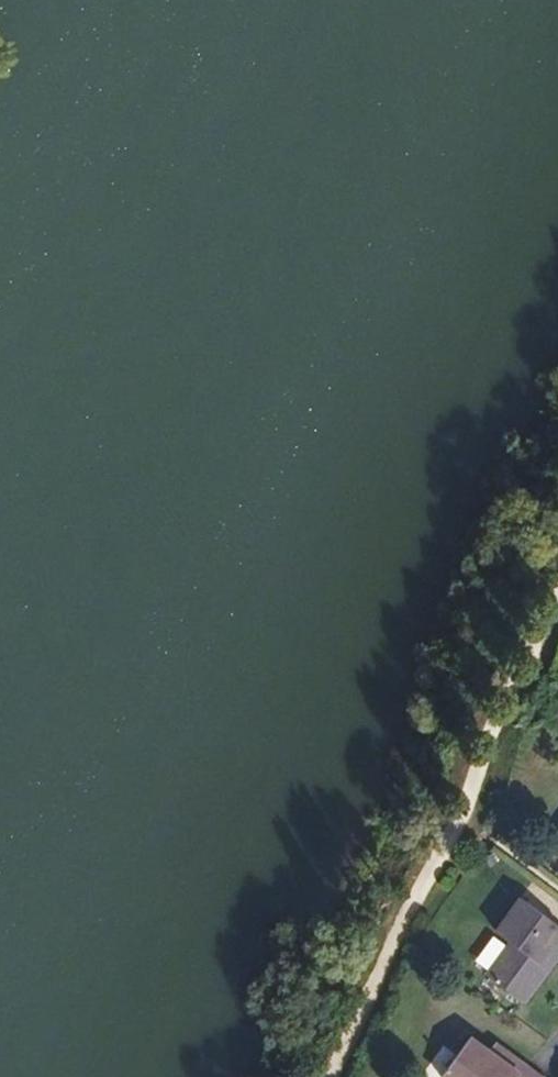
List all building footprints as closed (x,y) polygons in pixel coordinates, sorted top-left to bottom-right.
[(494,972),(528,1000),(550,973),(543,967),(555,952),(557,955),(557,918),(529,895),(502,930),(516,941),(494,972)] [(557,962),(557,955),(555,952),(543,967),(550,973),(557,962)] [(450,1076),(542,1076),(517,1059),(512,1065),(498,1055),(477,1039),(450,1076)] [(517,1059),(502,1047),(498,1055),(512,1065),(517,1059)]
